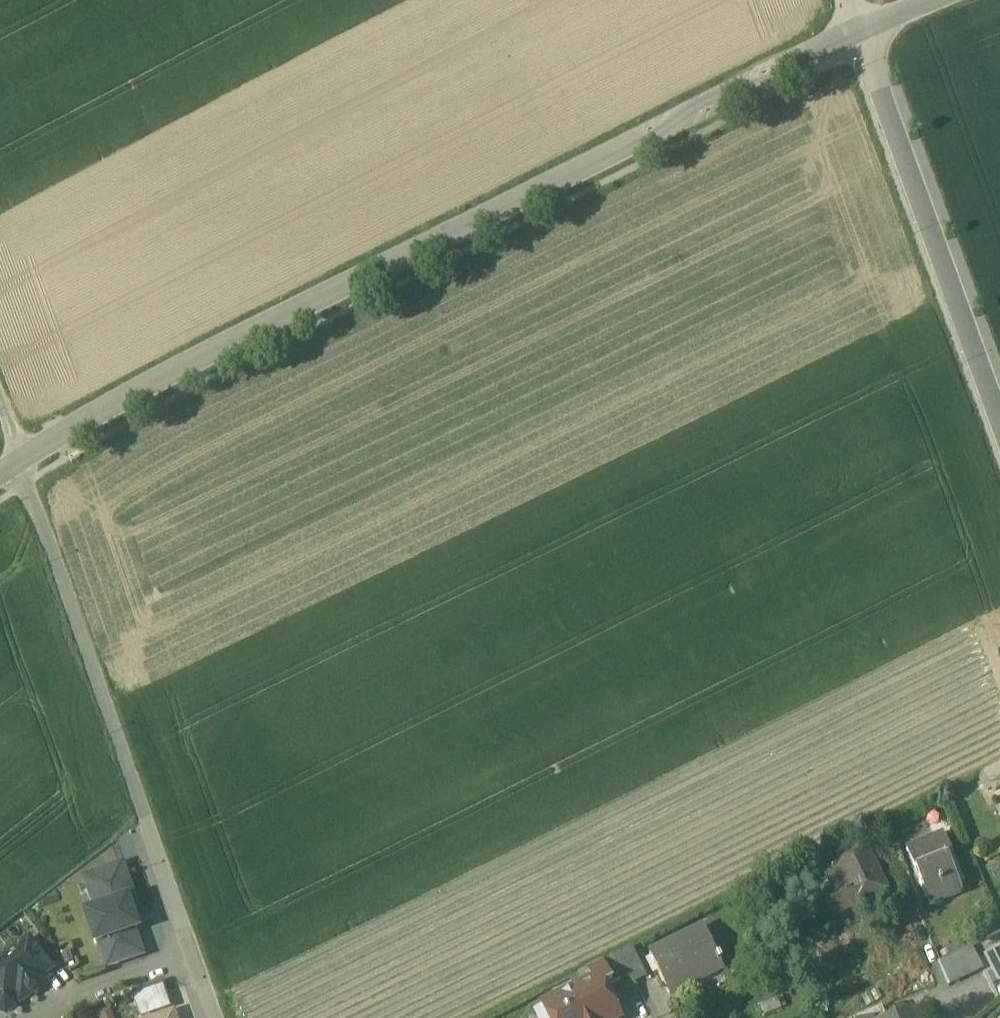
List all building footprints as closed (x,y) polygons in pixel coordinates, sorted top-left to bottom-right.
[(984,774),(993,793),(999,790),(999,766),(984,774)] [(944,836),(907,852),(930,907),(962,894),(948,861),(953,859),(944,836)] [(865,846),(833,862),(855,907),(888,891),(865,846)] [(88,882),(99,913),(132,901),(122,870),(88,882)] [(99,913),(85,918),(95,947),(101,945),(134,933),(137,932),(131,914),(136,912),(132,901),(99,913)] [(704,930),(650,957),(665,988),(674,983),(679,992),(693,985),(690,979),(721,964),(722,963),(719,958),(718,958),(704,930)] [(134,933),(101,945),(109,968),(142,956),(134,933)] [(51,971),(29,943),(18,951),(40,980),(51,971)] [(632,948),(620,955),(635,985),(648,979),(632,948)] [(973,948),(962,953),(972,975),(983,969),(973,948)] [(0,965),(0,1014),(6,1016),(14,1010),(15,1004),(19,1001),(21,1004),(38,992),(34,986),(41,981),(40,980),(18,951),(0,965)] [(994,951),(983,956),(998,985),(999,984),(999,963),(994,951)] [(962,953),(940,964),(949,986),(972,975),(962,953)] [(620,955),(602,963),(613,985),(622,980),(627,989),(635,985),(620,955)] [(602,963),(588,971),(594,983),(599,980),(604,989),(613,985),(602,963)] [(579,975),(585,987),(547,1006),(553,1017),(618,1017),(604,989),(599,980),(594,983),(588,971),(579,975)] [(140,1017),(151,1017),(170,1011),(161,989),(133,1000),(140,1017)] [(857,1017),(886,1017),(882,1008),(857,1017)]
